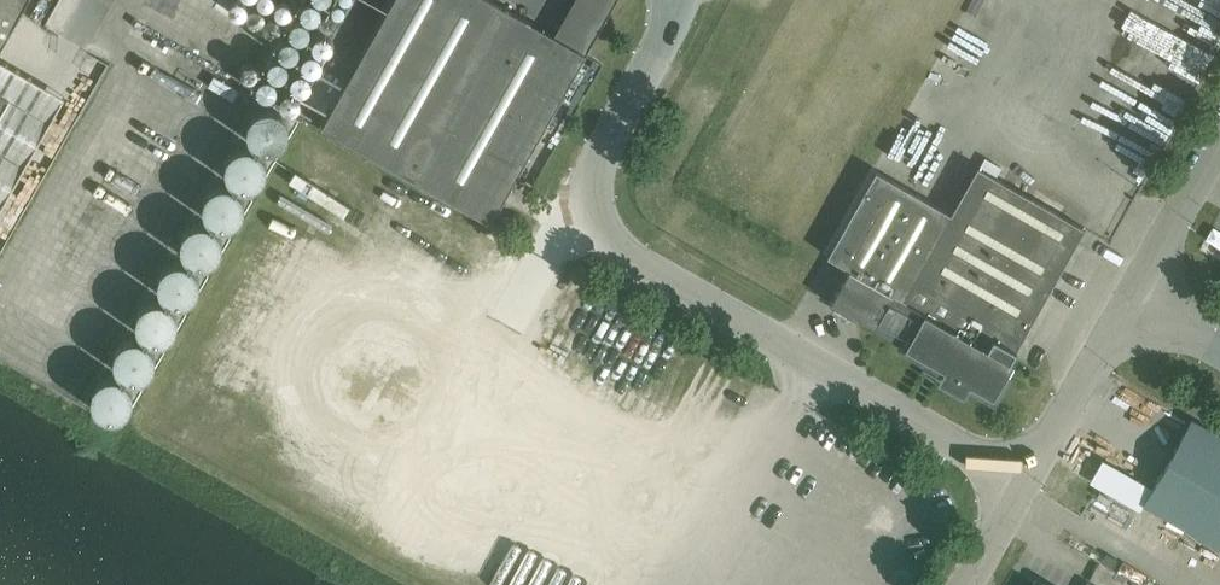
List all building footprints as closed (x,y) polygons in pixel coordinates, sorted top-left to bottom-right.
[(28,0),(0,0),(0,49),(28,0)] [(166,11),(161,0),(152,0),(143,4),(150,19),(166,11)] [(497,208),(585,53),(526,19),(492,0),(392,0),(321,126),(490,222),(497,208)] [(179,37),(192,26),(181,12),(167,23),(179,37)] [(245,79),(218,78),(217,105),(245,106),(245,79)] [(9,98),(0,93),(0,113),(9,98)] [(249,124),(248,133),(252,142),(259,148),(268,151),(277,149),(285,143),(289,135),(289,125),(285,117),(278,111),(269,109),(260,111),(253,116),(249,124)] [(172,159),(186,193),(216,181),(201,147),(172,159)] [(225,162),(225,171),(229,180),(236,186),(245,189),(254,187),(262,181),(266,172),(266,163),(262,155),(255,149),(246,147),(237,149),(230,154),(225,162)] [(828,302),(930,360),(926,367),(959,386),(964,379),(993,395),(1012,361),(1009,360),(1084,227),(977,166),(950,213),(874,170),(826,256),(847,268),(828,302)] [(160,233),(193,214),(176,184),(143,203),(160,233)] [(204,201),(204,210),(207,218),(214,225),(224,227),(233,225),(240,219),(245,211),(245,202),(241,193),(234,188),(225,185),(216,187),(208,193),(204,201)] [(181,239),(180,248),(184,257),(191,263),(200,265),(210,264),(217,258),(221,249),(221,240),(218,232),(210,226),(202,224),(193,225),(185,231),(181,239)] [(159,277),(159,286),(163,295),(170,301),(179,304),(188,302),(196,296),(200,288),(200,278),(196,270),(189,264),(180,262),(171,264),(164,269),(159,277)] [(104,271),(112,304),(144,297),(137,264),(104,271)] [(80,331),(114,343),(124,313),(90,301),(80,331)] [(136,317),(136,326),(139,334),(147,341),(156,343),(165,341),(173,336),(177,327),(177,318),(173,310),(166,304),(157,301),(148,303),(141,309),(136,317)] [(105,358),(72,335),(51,365),(84,388),(105,358)] [(115,354),(114,363),(118,372),(125,378),(134,381),(144,379),(151,373),(155,364),(155,355),(152,347),(144,341),(136,339),(127,341),(119,346),(115,354)] [(244,408),(258,414),(270,388),(241,375),(216,431),(230,438),(244,408)] [(92,392),(91,401),(95,410),(102,416),(111,418),(121,416),(128,411),(133,402),(133,393),(129,385),(122,379),(113,377),(104,378),(96,384),(92,392)] [(1144,504),(1219,547),(1219,436),(1191,420),(1144,504)] [(669,584),(693,584),(674,575),(669,584)]
